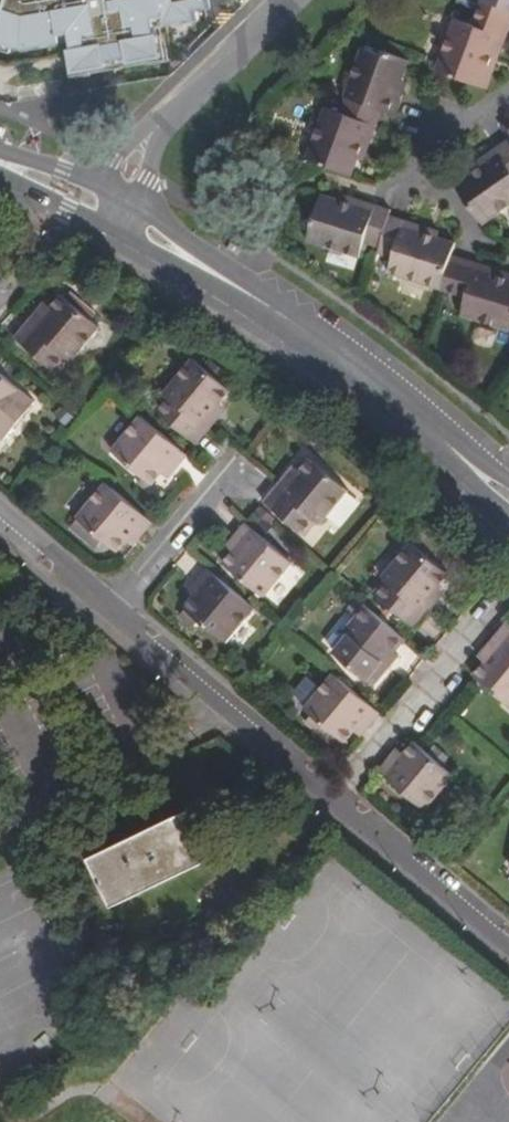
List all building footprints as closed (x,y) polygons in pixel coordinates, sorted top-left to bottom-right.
[(28,51),(76,45),(79,74),(172,63),(167,26),(219,20),(216,0),(0,0),(0,44),(28,51)] [(486,0),(484,0),(473,25),(456,18),(435,70),(480,87),(490,61),(500,37),(505,38),(508,29),(508,10),(486,0)] [(508,10),(508,0),(486,0),(508,10)] [(348,96),(382,110),(395,115),(404,93),(398,90),(402,82),(410,60),(387,50),(385,54),(364,46),(344,95),(348,96)] [(382,110),(348,96),(342,111),(328,105),(307,158),(316,161),(351,175),(367,136),(371,125),(376,126),(382,110)] [(508,139),(508,123),(501,128),(508,139)] [(496,149),(499,154),(477,170),(455,186),(482,224),(508,205),(508,140),(496,149)] [(379,244),(387,215),(389,211),(375,206),(373,212),(361,208),(321,194),(307,240),(360,258),(365,241),(379,244)] [(440,288),(452,255),(456,243),(435,236),(403,225),(404,221),(387,215),(379,244),(378,249),(391,253),(386,270),(440,288)] [(440,288),(465,296),(460,313),(508,328),(508,279),(486,271),(475,268),(477,263),(474,262),(452,255),(440,288)] [(64,296),(53,308),(45,316),(39,311),(15,337),(25,346),(90,318),(64,296)] [(45,316),(53,308),(46,302),(39,311),(45,316)] [(104,329),(90,318),(25,346),(58,375),(70,361),(72,362),(104,329)] [(199,446),(223,419),(217,414),(224,405),(235,392),(197,360),(166,393),(170,397),(158,410),(199,446)] [(3,441),(36,405),(0,373),(0,439),(3,441)] [(231,411),(224,405),(217,414),(223,419),(231,411)] [(178,471),(191,456),(145,416),(115,450),(155,485),(165,473),(172,466),(178,471)] [(280,487),(267,502),(305,535),(316,523),(319,526),(350,491),(312,458),(301,470),(293,479),(287,474),(278,484),(280,487)] [(293,479),(301,470),(295,465),(287,474),(293,479)] [(171,478),(178,471),(172,466),(165,473),(171,478)] [(155,523),(108,483),(79,517),(119,551),(130,539),(135,532),(141,538),(155,523)] [(264,500),(267,502),(280,487),(278,484),(264,500)] [(241,543),(232,552),(225,561),(264,596),(293,562),(248,523),(236,538),(241,543)] [(136,545),(141,538),(135,532),(130,539),(136,545)] [(236,538),(227,548),(232,552),(241,543),(236,538)] [(430,596),(438,587),(448,575),(410,542),(382,576),(385,579),(373,593),(414,628),(436,602),(430,596)] [(226,642),(254,608),(208,569),(196,584),(201,588),(196,594),(184,607),(226,642)] [(191,589),(196,594),(201,588),(196,584),(191,589)] [(430,596),(436,602),(444,592),(438,587),(430,596)] [(392,649),(396,652),(405,641),(364,606),(344,629),(349,633),(332,651),(373,687),(389,668),(382,661),(392,649)] [(480,663),(469,676),(476,682),(502,704),(508,709),(508,708),(508,624),(508,623),(485,649),(489,653),(480,663)] [(382,661),(389,668),(400,656),(396,652),(392,649),(382,661)] [(476,659),(480,663),(489,653),(485,649),(476,659)] [(366,729),(379,714),(332,674),(304,707),(343,741),(354,728),(359,722),(366,729)] [(359,722),(354,728),(361,735),(366,729),(359,722)] [(391,755),(377,771),(423,810),(453,775),(420,748),(418,750),(411,743),(402,753),(397,760),(391,755)] [(397,760),(402,753),(397,748),(391,755),(397,760)] [(194,819),(96,863),(117,912),(216,866),(194,819)]
